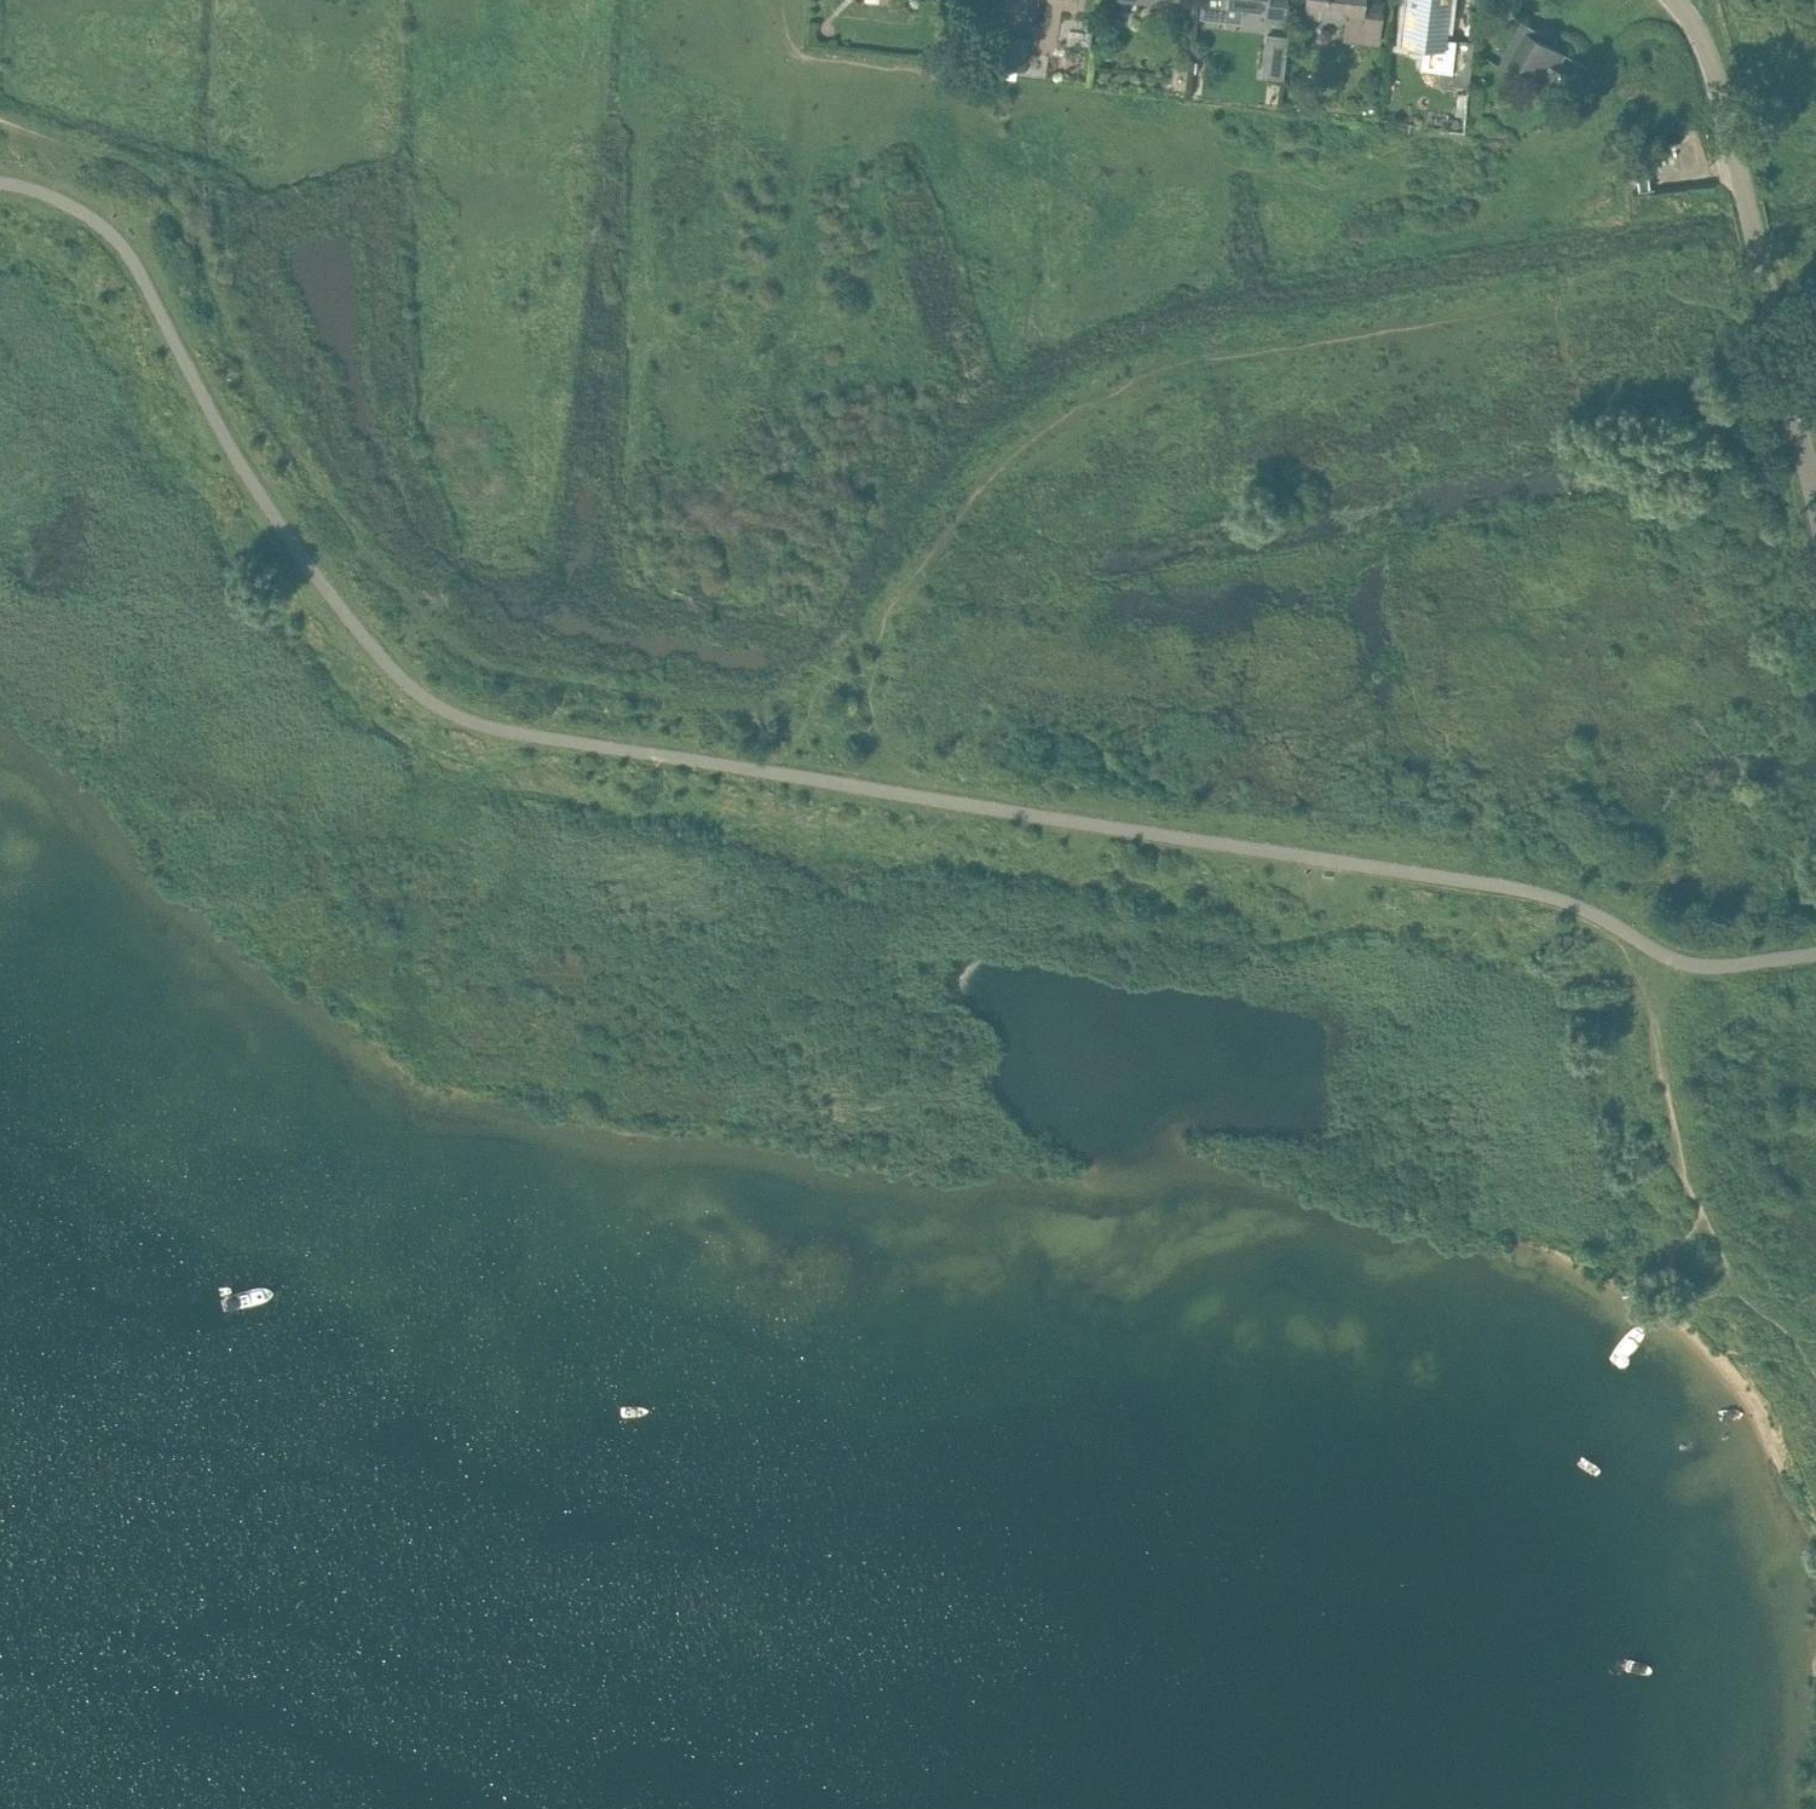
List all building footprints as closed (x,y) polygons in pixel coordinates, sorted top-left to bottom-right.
[(1201,16),(1221,17),(1223,3),(1265,8),(1263,23),(1283,25),(1286,0),(1203,0),(1201,16)] [(1305,12),(1347,17),(1345,32),(1344,39),(1378,43),(1379,36),(1380,25),(1383,1),(1375,0),(1307,0),(1305,12)] [(1446,38),(1451,0),(1407,0),(1402,42),(1443,47),(1439,83),(1469,86),(1474,41),(1446,38)] [(1514,66),(1524,72),(1544,83),(1536,97),(1537,98),(1553,70),(1560,74),(1563,70),(1556,65),(1563,53),(1587,67),(1587,66),(1539,38),(1542,33),(1545,35),(1546,34),(1521,19),(1520,20),(1522,22),(1498,64),(1511,72),(1514,66)] [(994,64),(1027,69),(1031,36),(999,33),(994,64)] [(1266,34),(1262,75),(1283,77),(1288,36),(1266,34)]
